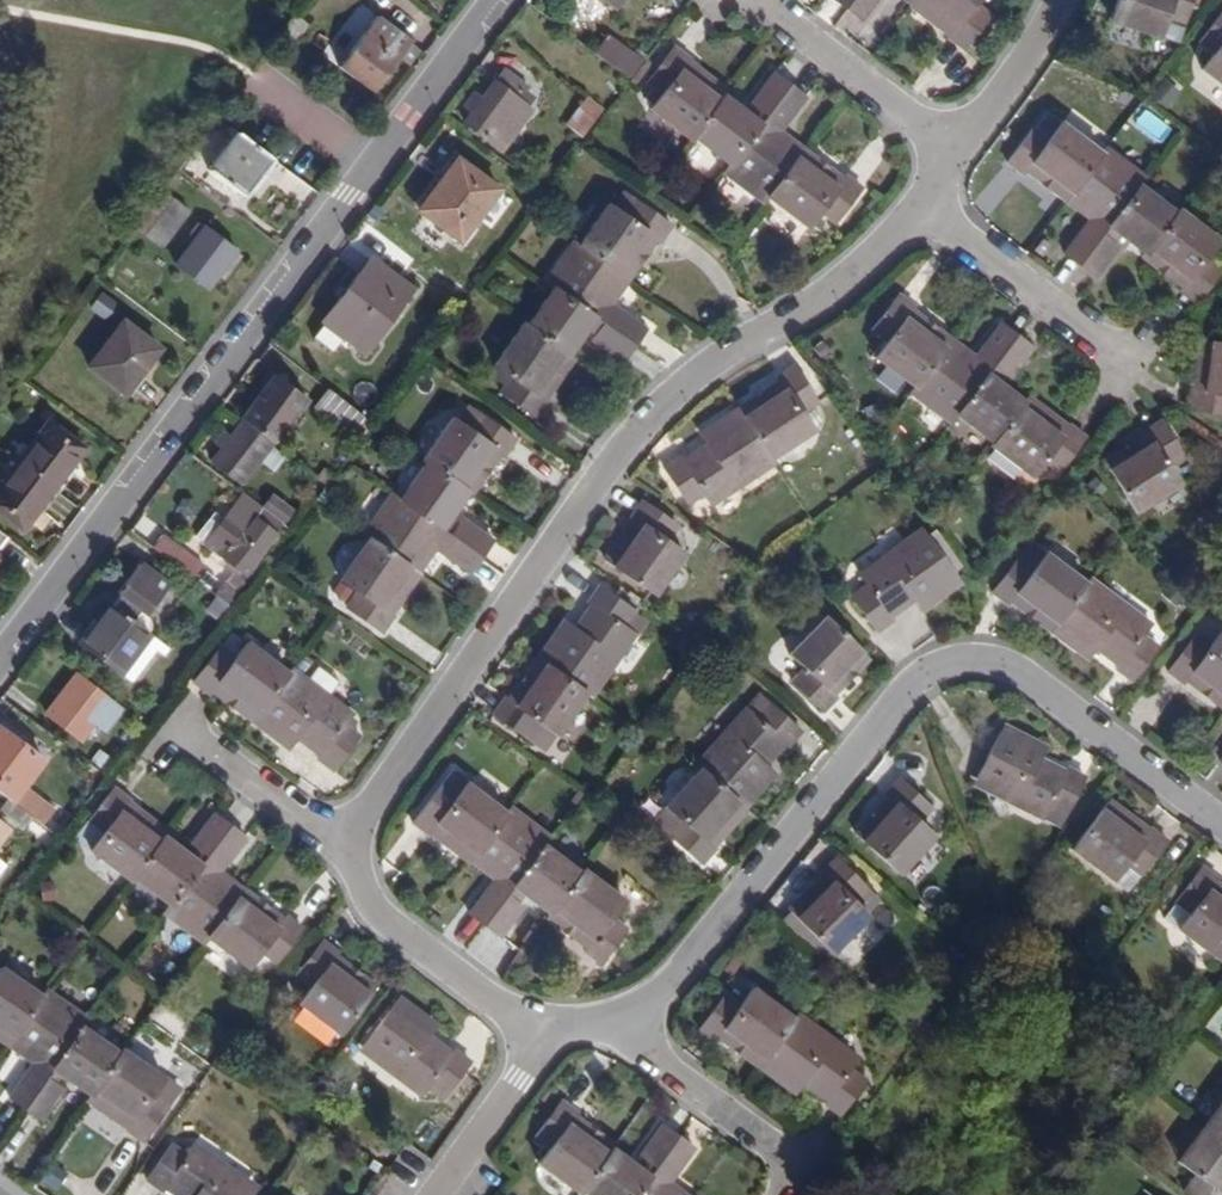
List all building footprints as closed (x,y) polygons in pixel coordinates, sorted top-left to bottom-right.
[(844,7),(861,19),(875,0),(850,0),(844,7)] [(979,0),(913,0),(911,3),(952,35),(949,39),(964,49),(989,15),(976,5),(979,0)] [(1106,20),(1153,35),(1160,13),(1179,19),(1185,0),(1113,0),(1106,20)] [(1202,36),(1217,48),(1204,64),(1221,78),(1221,10),(1202,36)] [(281,30),(295,40),(308,24),(294,13),(281,30)] [(378,16),(341,66),(372,90),(410,40),(378,16)] [(607,35),(595,51),(630,77),(642,61),(607,35)] [(650,107),(691,138),(694,134),(724,93),(727,90),(686,59),(688,56),(673,45),(648,79),(662,90),(650,107)] [(772,73),(752,101),(766,113),(788,84),(772,73)] [(471,111),(464,121),(502,150),(520,124),(517,122),(504,112),(511,103),(514,100),(493,83),(480,99),(473,95),(465,106),(471,111)] [(804,96),(788,84),(766,113),(755,127),(730,161),(721,172),(762,202),(767,195),(803,149),(784,134),(780,138),(771,133),(783,117),(788,118),(804,96)] [(755,115),(724,93),(694,134),(730,161),(755,127),(749,123),(755,115)] [(584,95),(570,114),(586,125),(600,107),(584,95)] [(524,113),(511,103),(504,112),(517,122),(524,113)] [(1146,108),(1138,120),(1165,136),(1172,124),(1146,108)] [(580,133),(586,125),(570,114),(564,121),(580,133)] [(215,154),(234,130),(216,116),(177,168),(189,177),(209,150),(215,154)] [(1021,172),(1024,169),(1063,200),(1101,151),(1061,120),(1047,136),(1033,126),(1006,161),(1021,172)] [(234,130),(215,154),(205,167),(242,195),(271,157),(234,130)] [(1080,229),(1063,251),(1078,264),(1100,235),(1113,218),(1138,185),(1144,177),(1104,147),(1101,151),(1063,200),(1082,215),(1085,211),(1092,216),(1082,230),(1080,229)] [(846,177),(843,179),(803,149),(767,195),(809,227),(821,211),(836,222),(861,188),(846,177)] [(455,157),(443,173),(450,177),(442,188),(436,183),(416,209),(457,239),(496,187),(455,157)] [(1120,224),(1115,230),(1143,252),(1174,212),(1138,185),(1113,218),(1120,224)] [(165,194),(139,227),(161,244),(186,210),(165,194)] [(618,208),(613,206),(585,247),(632,282),(662,241),(666,243),(677,228),(629,194),(618,208)] [(1176,209),(1174,212),(1143,252),(1139,258),(1176,286),(1175,288),(1192,301),(1218,267),(1204,256),(1217,240),(1176,209)] [(204,226),(176,263),(208,287),(235,250),(204,226)] [(1116,246),(1100,235),(1078,264),(1093,275),(1116,246)] [(618,302),(632,282),(585,247),(578,242),(548,282),(557,289),(589,312),(608,327),(637,348),(649,331),(625,314),(623,317),(606,304),(611,298),(618,302)] [(370,258),(322,321),(363,352),(411,289),(370,258)] [(591,326),(584,321),(589,312),(557,289),(531,325),(571,354),(591,326)] [(883,337),(871,354),(912,385),(949,337),(931,324),(908,307),(908,303),(895,293),(869,326),(883,337)] [(122,319),(87,366),(123,394),(159,347),(122,319)] [(908,391),(948,422),(956,412),(980,381),(994,363),(1016,335),(998,321),(981,344),(983,346),(970,362),(963,357),(967,351),(949,337),(912,385),(908,391)] [(545,400),(576,358),(571,354),(531,325),(529,323),(498,365),(515,378),(504,393),(538,417),(548,403),(545,400)] [(597,342),(626,363),(637,348),(608,327),(597,342)] [(1008,374),(1030,345),(1016,335),(994,363),(1008,374)] [(1202,339),(1197,388),(1194,388),(1192,405),(1221,408),(1221,342),(1202,339)] [(778,375),(779,377),(737,405),(771,456),(812,428),(802,410),(816,399),(793,365),(778,375)] [(271,375),(239,418),(274,444),(306,401),(271,375)] [(956,412),(992,439),(1022,399),(995,379),(988,387),(980,381),(956,412)] [(360,435),(373,417),(332,389),(320,405),(360,435)] [(1067,428),(1024,397),(1022,399),(992,439),(988,445),(1029,477),(1042,460),(1055,469),(1081,435),(1068,426),(1067,428)] [(736,486),(734,481),(771,456),(737,405),(705,426),(715,442),(710,445),(707,441),(683,457),(681,453),(665,463),(688,500),(705,489),(713,502),(736,486)] [(455,416),(425,457),(429,459),(468,488),(472,491),(502,452),(505,454),(516,438),(482,414),(471,428),(455,416)] [(0,482),(0,512),(23,529),(84,447),(47,419),(0,482)] [(1169,465),(1182,457),(1160,419),(1146,428),(1148,432),(1105,458),(1136,509),(1179,483),(1169,465)] [(221,448),(212,460),(242,482),(268,447),(239,424),(231,435),(221,448)] [(212,441),(221,448),(231,435),(222,429),(212,441)] [(468,488),(429,459),(403,496),(435,520),(441,512),(448,517),(468,488)] [(391,488),(362,529),(369,534),(417,569),(430,551),(426,548),(432,540),(450,553),(447,556),(468,572),(480,554),(451,533),(435,520),(403,496),(391,488)] [(274,490),(263,503),(282,517),(292,504),(274,490)] [(240,492),(221,517),(209,533),(201,544),(214,553),(240,573),(279,521),(259,506),(240,492)] [(664,538),(674,523),(639,499),(629,514),(631,516),(602,558),(651,592),(681,550),(664,538)] [(490,541),(461,519),(451,533),(480,554),(490,541)] [(929,601),(958,579),(923,530),(887,556),(884,551),(857,571),(865,584),(852,594),(878,628),(891,619),(889,616),(915,597),(912,590),(918,587),(929,601)] [(165,556),(181,568),(214,593),(220,585),(195,567),(200,560),(176,542),(162,531),(151,545),(165,556)] [(387,609),(417,569),(369,534),(339,574),(355,586),(344,601),(378,627),(390,611),(387,609)] [(1007,598),(1047,629),(1084,581),(1042,549),(1028,567),(1015,556),(989,590),(1004,601),(1007,598)] [(116,592),(108,602),(123,614),(131,603),(144,613),(166,584),(135,560),(113,590),(116,592)] [(220,585),(214,593),(231,605),(242,591),(225,579),(220,585)] [(1124,604),(1121,609),(1084,581),(1047,629),(1078,653),(1088,638),(1094,643),(1091,647),(1115,665),(1113,668),(1128,678),(1153,644),(1139,634),(1148,622),(1124,604)] [(574,633),(559,624),(538,654),(587,688),(612,651),(618,655),(634,631),(622,623),(632,609),(598,585),(588,599),(590,601),(573,625),(576,629),(574,633)] [(78,642),(116,671),(146,631),(136,623),(123,614),(108,602),(78,642)] [(136,623),(144,613),(131,603),(123,614),(136,623)] [(830,695),(866,657),(821,615),(786,654),(801,669),(790,681),(820,711),(833,698),(830,695)] [(129,680),(153,648),(159,641),(146,631),(116,671),(129,680)] [(1220,632),(1208,648),(1194,638),(1169,672),(1182,683),(1185,679),(1221,706),(1221,634),(1220,632)] [(207,692),(210,688),(252,719),(287,672),(245,640),(233,656),(219,646),(193,681),(207,692)] [(159,641),(153,648),(160,654),(166,646),(159,641)] [(543,719),(559,731),(587,688),(538,654),(509,696),(507,695),(497,710),(532,735),(543,719)] [(328,695),(324,699),(287,672),(252,719),(283,742),(294,728),(299,731),(296,736),(320,754),(317,758),(331,768),(357,735),(343,724),(351,712),(328,695)] [(106,731),(122,711),(75,675),(62,690),(65,693),(49,714),(82,738),(94,722),(106,731)] [(722,728),(727,732),(697,765),(742,805),(768,777),(755,765),(760,760),(763,763),(783,741),(786,744),(798,730),(767,702),(756,715),(743,705),(722,728)] [(1032,758),(1039,743),(1004,727),(977,782),(1018,800),(1015,807),(1043,819),(1049,806),(1066,813),(1085,775),(1069,767),(1067,770),(1042,758),(1040,762),(1032,758)] [(11,801),(41,760),(0,729),(0,793),(3,795),(8,799),(11,801)] [(710,848),(707,845),(742,805),(697,765),(663,805),(679,819),(667,833),(698,860),(710,848)] [(918,823),(930,808),(898,780),(886,793),(888,796),(855,832),(900,873),(933,836),(918,823)] [(92,846),(133,877),(134,875),(165,834),(170,828),(129,798),(131,796),(115,784),(90,818),(104,829),(92,846)] [(425,835),(427,833),(469,864),(504,814),(462,784),(450,801),(435,790),(410,825),(425,835)] [(33,787),(22,803),(49,822),(60,805),(33,787)] [(11,801),(8,799),(0,810),(0,811),(24,828),(32,817),(11,801)] [(1153,829),(1150,832),(1109,800),(1073,849),(1115,880),(1128,863),(1141,872),(1167,839),(1153,829)] [(484,891),(467,914),(483,926),(506,896),(519,879),(544,845),(549,839),(507,809),(504,814),(469,864),(486,876),(489,872),(497,877),(486,892),(484,891)] [(215,811),(194,840),(208,851),(230,822),(215,811)] [(248,835),(230,822),(208,851),(197,867),(171,902),(164,911),(205,940),(209,934),(246,885),(227,871),(224,874),(216,867),(228,852),(233,855),(248,835)] [(194,855),(165,834),(134,875),(171,902),(197,867),(190,862),(194,855)] [(527,886),(521,892),(550,912),(579,871),(544,845),(519,879),(527,886)] [(857,898),(867,883),(834,858),(823,873),(826,876),(796,916),(844,952),(874,911),(857,898)] [(1216,877),(1201,866),(1176,901),(1190,911),(1179,928),(1220,959),(1221,957),(1221,886),(1215,880),(1216,877)] [(581,868),(579,871),(550,912),(546,917),(587,945),(585,948),(599,958),(624,923),(611,913),(623,897),(581,868)] [(286,911),(284,913),(246,885),(209,934),(248,963),(261,946),(277,956),(302,923),(286,911)] [(520,907),(506,896),(483,926),(498,937),(520,907)] [(333,959),(336,956),(321,946),(295,980),(309,991),(297,1007),(337,1036),(373,988),(333,959)] [(8,1043),(42,992),(2,963),(0,966),(0,1038),(8,1043)] [(24,1071),(7,1095),(25,1107),(43,1081),(59,1058),(82,1024),(89,1014),(47,985),(42,992),(8,1043),(26,1056),(30,1052),(38,1057),(26,1073),(24,1071)] [(715,1041),(718,1037),(758,1067),(793,1018),(753,988),(740,1005),(725,995),(701,1029),(715,1041)] [(422,1031),(431,1017),(401,995),(365,1044),(400,1070),(397,1076),(422,1094),(429,1084),(443,1095),(470,1059),(457,1049),(454,1050),(430,1032),(428,1035),(422,1031)] [(834,1040),(829,1045),(793,1018),(758,1067),(788,1089),(798,1074),(804,1079),(802,1082),(826,1101),(824,1104),(839,1115),(865,1080),(851,1068),(858,1058),(834,1040)] [(67,1064),(62,1070),(91,1090),(118,1050),(82,1024),(59,1058),(67,1064)] [(165,1078),(120,1046),(118,1050),(91,1090),(87,1096),(130,1125),(130,1129),(144,1139),(163,1110),(150,1100),(165,1078)] [(58,1092),(43,1081),(25,1107),(41,1118),(58,1092)] [(1176,1160),(1194,1174),(1182,1189),(1190,1194),(1221,1194),(1221,1192),(1218,1188),(1221,1182),(1221,1098),(1176,1160)] [(545,1162),(582,1189),(583,1188),(613,1148),(617,1142),(581,1114),(582,1111),(570,1103),(544,1137),(556,1147),(545,1162)] [(663,1125),(643,1152),(658,1163),(678,1136),(663,1125)] [(674,1187),(671,1191),(663,1184),(677,1166),(680,1168),(696,1149),(678,1136),(658,1163),(644,1182),(634,1194),(685,1194),(674,1187)] [(223,1156),(199,1138),(190,1150),(173,1139),(150,1176),(166,1187),(168,1185),(181,1194),(252,1194),(258,1186),(221,1160),(223,1156)] [(613,1148),(583,1188),(593,1194),(634,1194),(644,1182),(637,1176),(643,1169),(613,1148)]
